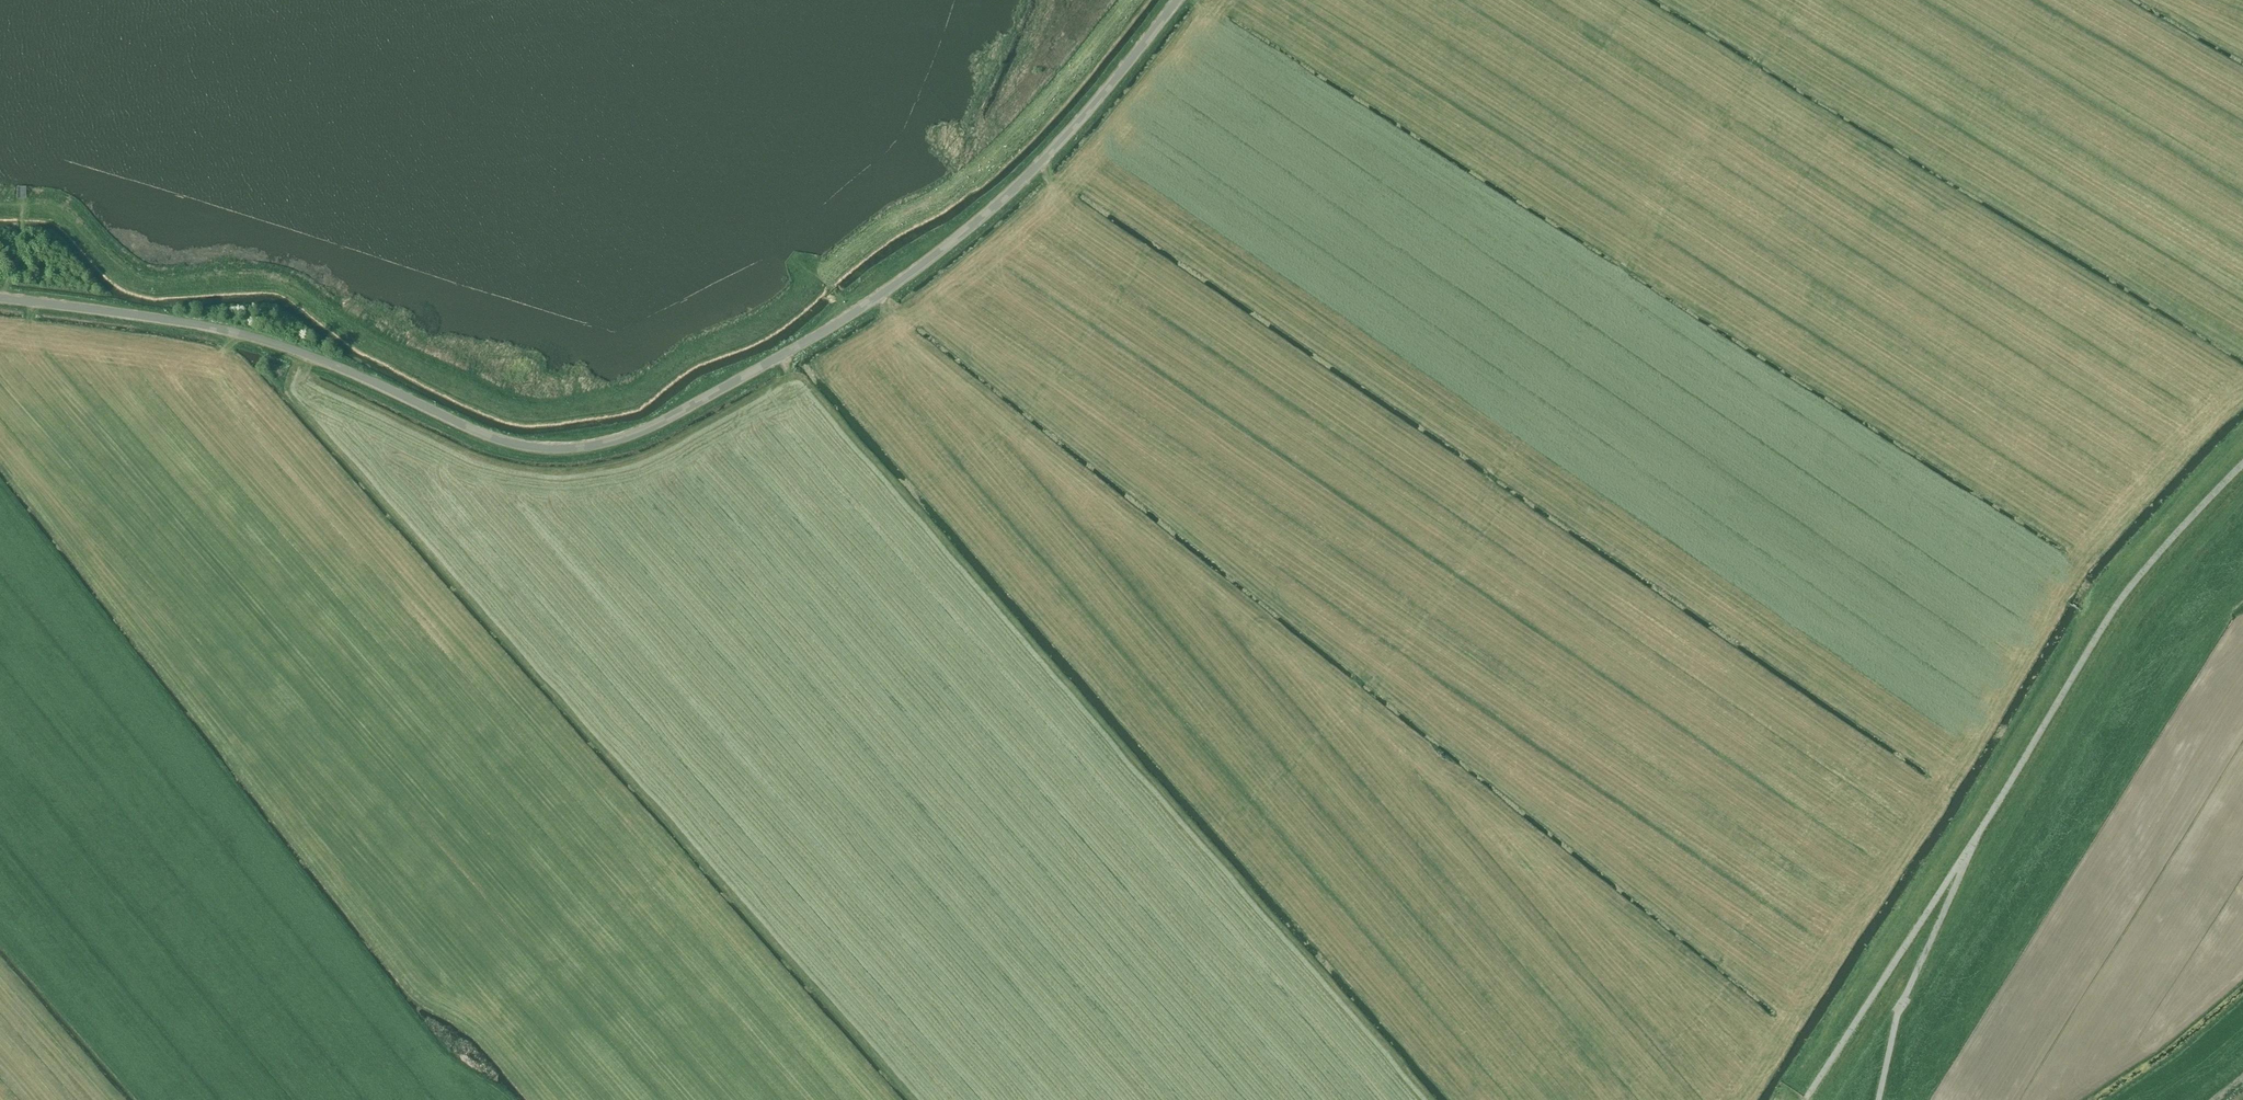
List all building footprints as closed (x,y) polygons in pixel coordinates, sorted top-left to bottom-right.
[(664,392),(654,400),(660,406),(669,398),(664,392)]
